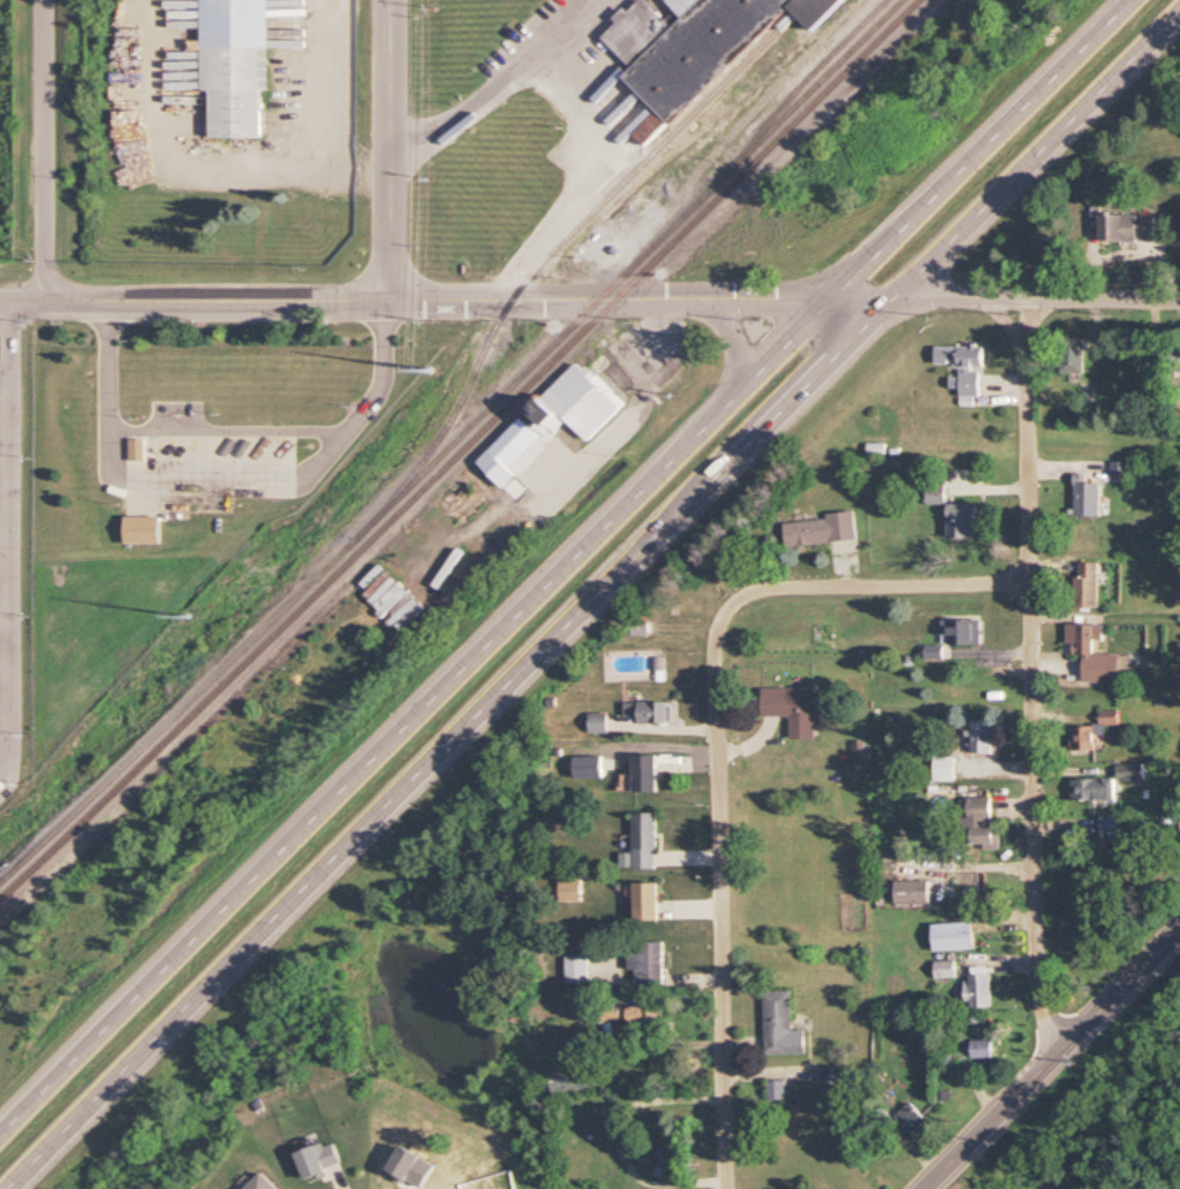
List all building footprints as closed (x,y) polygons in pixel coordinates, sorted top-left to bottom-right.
[(263,131),(263,0),(198,0),(198,85),(206,85),(206,131),(263,131)] [(625,71),(694,0),(780,0),(669,113),(625,71)] [(1102,213),(1102,239),(1156,239),(1156,213),(1102,213)] [(1063,336),(1086,336),(1085,372),(1062,371),(1063,336)] [(980,396),(980,368),(984,368),(984,345),(936,346),(936,362),(959,362),(959,396),(980,396)] [(476,462),(503,489),(516,475),(509,468),(544,433),(550,438),(568,421),(588,442),(622,407),(577,361),(476,462)] [(146,460),(146,438),(130,438),(130,460),(146,460)] [(1110,460),(1129,460),(1129,477),(1110,477),(1110,460)] [(1075,472),(1075,514),(1102,514),(1102,480),(1086,480),(1086,472),(1075,472)] [(926,485),(926,503),(944,503),(944,485),(926,485)] [(977,503),(948,503),(948,539),(977,539),(977,503)] [(783,521),(785,548),(855,539),(853,513),(783,521)] [(161,543),(161,516),(126,516),(126,543),(161,543)] [(1081,560),(1098,560),(1098,604),(1077,604),(1077,576),(1081,576),(1081,560)] [(981,619),(942,619),(942,634),(949,634),(949,644),(981,644),(981,619)] [(1075,623),(1103,625),(1103,635),(1093,635),(1093,653),(1133,653),(1132,672),(1123,670),(1123,684),(1083,682),(1084,653),(1075,652),(1075,623)] [(926,658),(944,658),(943,644),(925,645),(926,658)] [(816,738),(816,688),(761,688),(761,716),(789,716),(789,738),(816,738)] [(625,702),(625,722),(672,721),(672,701),(625,702)] [(1102,709),(1120,709),(1120,723),(1102,723),(1102,709)] [(590,732),(608,731),(608,712),(589,712),(590,732)] [(972,755),(991,755),(991,720),(972,720),(972,755)] [(1074,726),(1095,724),(1096,750),(1072,750),(1072,738),(1074,737),(1074,726)] [(575,778),(603,778),(602,755),(574,756),(575,778)] [(658,792),(658,755),(634,756),(634,792),(658,792)] [(1119,763),(1144,762),(1144,779),(1119,779),(1119,763)] [(1074,777),(1116,777),(1117,799),(1073,800),(1073,787),(1074,787),(1074,777)] [(995,845),(995,798),(965,798),(965,845),(995,845)] [(633,868),(656,868),(656,814),(633,814),(633,868)] [(1101,814),(1121,814),(1121,840),(1101,840),(1101,814)] [(581,877),(561,877),(561,900),(582,900),(581,877)] [(895,881),(895,905),(929,905),(929,881),(895,881)] [(635,921),(660,921),(660,882),(635,882),(635,921)] [(974,950),(974,923),(933,923),(933,950),(974,950)] [(629,969),(636,969),(636,983),(665,983),(665,942),(630,942),(629,969)] [(588,982),(588,956),(565,956),(565,982),(588,982)] [(935,960),(936,978),(956,977),(956,960),(935,960)] [(968,1007),(992,1007),(991,966),(972,966),(972,978),(967,978),(968,1007)] [(806,1030),(793,1030),(791,990),(764,992),(765,1054),(806,1054),(806,1030)] [(630,1006),(630,1022),(653,1021),(652,1006),(630,1006)] [(994,1039),(973,1039),(973,1057),(995,1057),(994,1039)] [(953,1048),(942,1048),(942,1069),(954,1069),(954,1063),(953,1048)] [(767,1099),(797,1099),(797,1088),(787,1088),(787,1082),(767,1082),(767,1099)] [(930,1118),(912,1100),(897,1116),(915,1132),(930,1118)] [(295,1152),(325,1138),(328,1146),(337,1142),(345,1163),(307,1178),(295,1152)] [(677,1175),(677,1159),(659,1159),(659,1175),(677,1175)] [(262,1172),(246,1188),(281,1188),(262,1172)]
